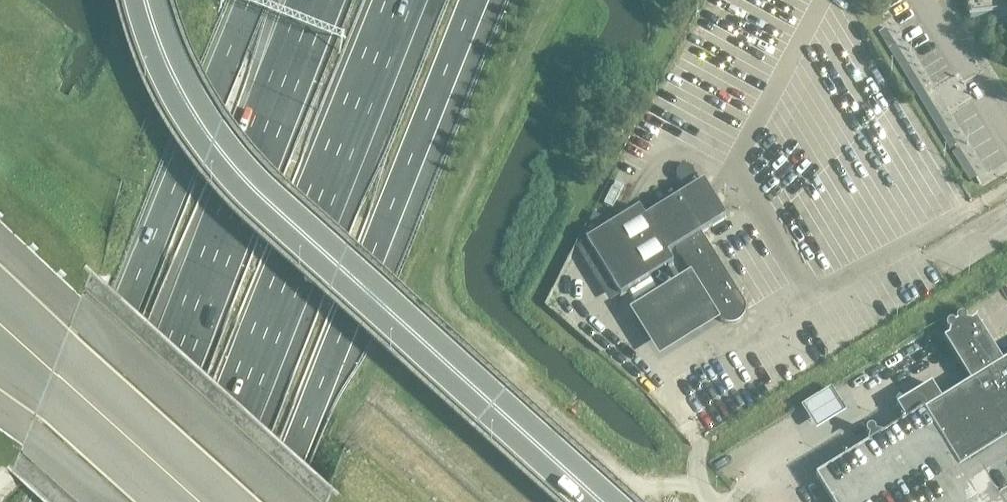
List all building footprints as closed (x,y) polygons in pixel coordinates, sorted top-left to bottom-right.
[(970,18),(1006,13),(1006,0),(965,0),(970,18)] [(691,274),(630,312),(659,359),(721,321),(724,323),(728,324),(732,324),(736,323),(740,321),(743,318),(745,314),(745,310),(745,306),(743,302),(701,234),(702,233),(717,225),(696,187),(643,219),(666,256),(675,250),(691,274)] [(585,242),(620,297),(620,298),(647,281),(612,225),(585,242)] [(1003,363),(966,319),(953,323),(944,340),(970,383),(941,401),(932,385),(896,407),(906,422),(816,478),(831,501),(1006,501),(1006,361),(1003,363)]
